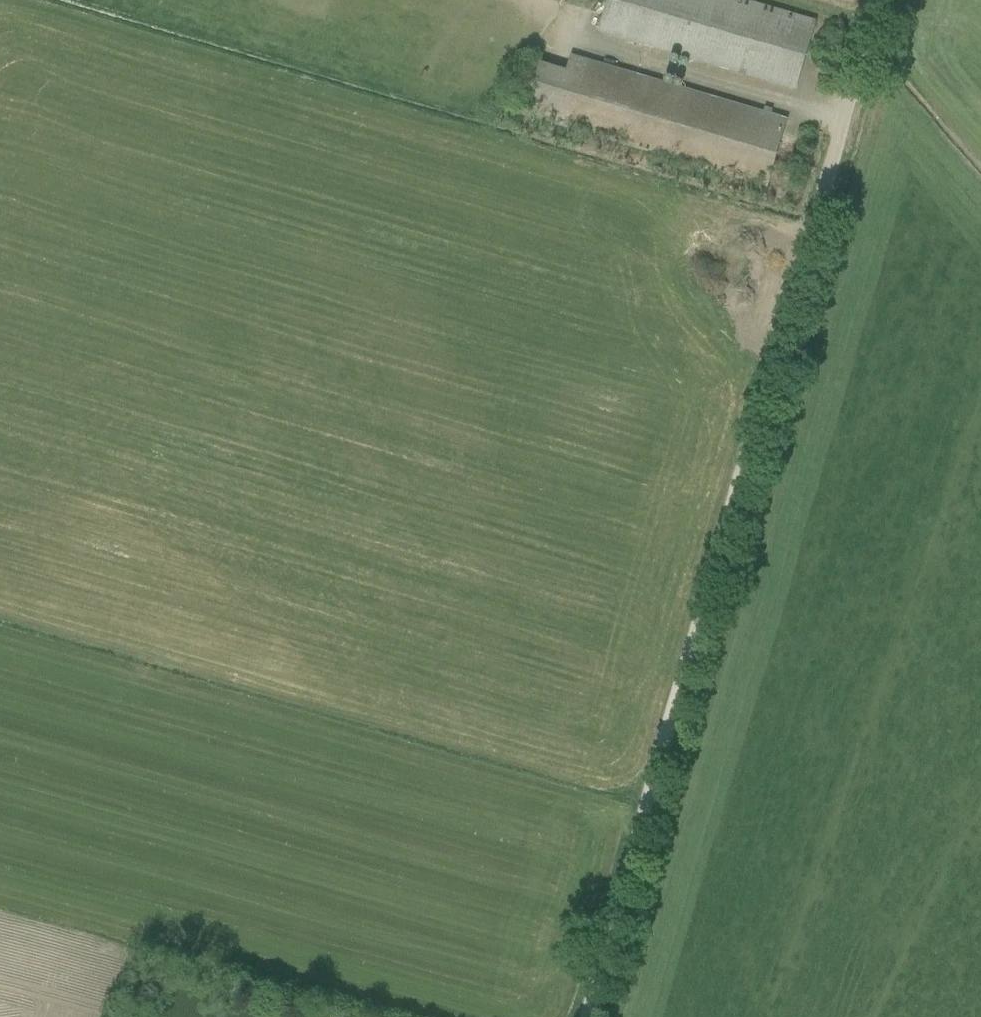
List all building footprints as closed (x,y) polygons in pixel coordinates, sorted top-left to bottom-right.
[(776,83),(795,88),(815,22),(742,0),(608,0),(599,30),(776,83)] [(521,114),(766,186),(786,119),(570,55),(566,69),(537,60),(521,114)]
